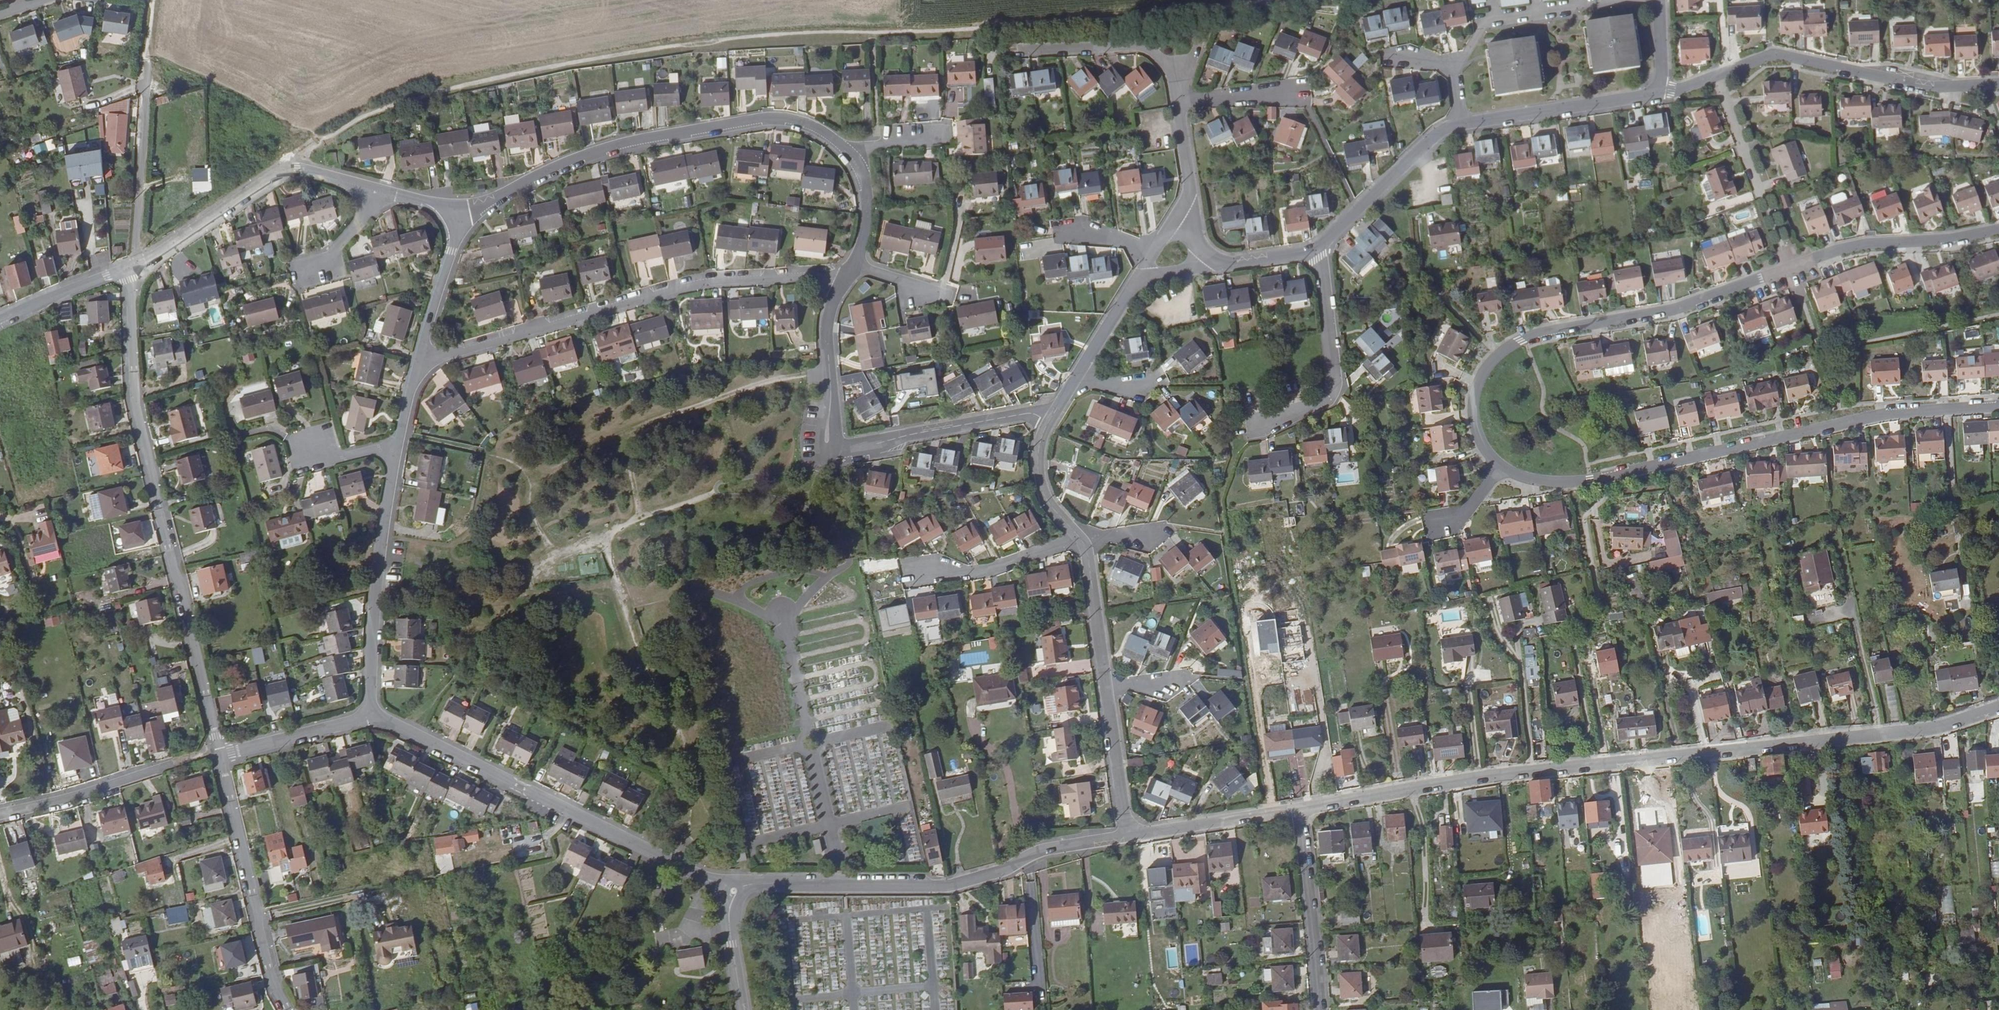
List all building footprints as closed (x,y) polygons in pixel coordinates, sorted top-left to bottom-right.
[(1681,11),(1699,10),(1699,0),(1680,0),(1681,11)] [(1461,4),(1440,8),(1441,11),(1444,27),(1465,23),(1461,4)] [(1404,8),(1383,12),(1383,15),(1386,32),(1408,28),(1404,8)] [(106,10),(103,30),(128,34),(131,14),(106,10)] [(1726,12),(1727,28),(1735,28),(1735,34),(1760,33),(1759,10),(1726,12)] [(1423,35),(1444,30),(1444,27),(1441,11),(1419,16),(1423,35)] [(1787,30),(1788,34),(1803,33),(1802,14),(1802,12),(1780,13),(1780,30),(1787,30)] [(58,42),(95,33),(90,13),(54,22),(58,42)] [(1825,13),(1802,14),(1803,33),(1803,37),(1818,37),(1818,33),(1826,33),(1825,13)] [(1366,39),(1387,35),(1386,32),(1383,15),(1362,19),(1366,39)] [(1636,60),(1630,21),(1629,16),(1584,23),(1585,29),(1591,68),(1592,74),(1637,67),(1636,60)] [(1635,21),(1630,21),(1636,60),(1640,60),(1635,21)] [(1849,44),(1878,43),(1877,21),(1848,23),(1849,44)] [(47,41),(42,27),(35,29),(33,24),(10,33),(17,50),(39,41),(41,44),(47,41)] [(1916,46),(1915,26),(1891,27),(1892,47),(1916,46)] [(1587,69),(1591,68),(1585,29),(1581,30),(1587,69)] [(1297,51),(1303,53),(1317,58),(1324,39),(1304,32),(1300,41),(1297,51)] [(1998,54),(1998,32),(1990,32),(1992,54),(1998,54)] [(1297,51),(1300,41),(1280,34),(1273,52),(1293,60),(1297,51)] [(1938,55),(1938,57),(1938,58),(1948,58),(1947,36),(1924,36),(1924,55),(1932,55),(1938,55)] [(1975,36),(1953,37),(1954,59),(1968,58),(1968,55),(1976,55),(1975,36)] [(1488,51),(1495,90),(1496,96),(1542,89),(1541,83),(1535,43),(1534,37),(1487,44),(1488,51)] [(1690,61),(1700,61),(1708,60),(1708,39),(1679,41),(1680,64),(1690,63),(1690,61)] [(1535,43),(1541,83),(1545,82),(1539,42),(1535,43)] [(1238,43),(1234,54),(1231,62),(1252,70),(1258,51),(1238,43)] [(1206,65),(1227,73),(1231,62),(1234,54),(1214,47),(1206,65)] [(1495,90),(1488,51),(1484,51),(1491,91),(1495,90)] [(1315,62),(1317,58),(1303,53),(1302,56),(1310,62),(1315,62)] [(1324,71),(1340,87),(1348,79),(1353,73),(1338,57),(1324,71)] [(717,58),(717,69),(727,69),(726,58),(717,58)] [(974,82),(973,61),(946,63),(947,83),(974,82)] [(765,94),(763,66),(735,68),(736,89),(754,89),(755,94),(765,94)] [(79,67),(57,72),(67,103),(87,97),(79,67)] [(1094,81),(1084,68),(1067,81),(1079,98),(1097,84),(1094,81)] [(1106,97),(1124,84),(1122,81),(1112,68),(1094,81),(1097,84),(1106,97)] [(1139,68),(1122,81),(1124,84),(1134,96),(1151,83),(1139,68)] [(868,69),(840,71),(842,92),(869,91),(868,69)] [(1052,70),(1030,73),(1034,93),(1055,90),(1052,70)] [(770,95),(804,94),(803,76),(803,73),(769,74),(770,95)] [(1012,97),(1034,93),(1030,73),(1009,77),(1012,97)] [(992,74),(983,74),(984,101),(994,100),(992,74)] [(804,94),(804,97),(830,95),(830,75),(803,76),(804,94)] [(909,76),(908,75),(882,76),(883,96),(909,95),(909,76)] [(909,95),(910,97),(937,95),(937,75),(909,76),(909,95)] [(1412,87),(1411,78),(1389,82),(1393,101),(1414,97),(1412,87)] [(1340,87),(1333,93),(1348,109),(1363,95),(1348,79),(1340,87)] [(1791,103),(1790,83),(1774,84),(1773,81),(1762,81),(1763,104),(1791,103)] [(1434,82),(1412,87),(1414,97),(1416,106),(1437,102),(1434,82)] [(728,104),(727,85),(700,87),(701,108),(712,107),(712,105),(728,104)] [(653,109),(662,108),(662,105),(678,104),(677,86),(652,87),(653,109)] [(643,89),(613,93),(615,115),(646,111),(643,89)] [(1799,117),(1821,116),(1820,94),(1798,95),(1799,117)] [(1858,98),(1853,99),(1840,99),(1841,117),(1854,117),(1855,118),(1870,118),(1870,111),(1869,96),(1858,96),(1858,98)] [(605,99),(574,104),(578,126),(609,121),(605,99)] [(129,100),(117,104),(116,111),(128,111),(129,100)] [(938,120),(939,102),(929,101),(928,120),(938,120)] [(1898,107),(1884,107),(1884,110),(1877,111),(1870,111),(1870,118),(1871,128),(1878,127),(1878,128),(1899,128),(1898,107)] [(1721,133),(1712,108),(1694,114),(1703,140),(1721,133)] [(128,111),(116,111),(116,117),(110,117),(107,147),(125,149),(128,111)] [(568,112),(537,117),(541,139),(572,133),(568,112)] [(1949,113),(1941,113),(1941,116),(1930,116),(1920,117),(1921,136),(1950,135),(1949,114),(1949,113)] [(1645,127),(1646,137),(1668,134),(1665,114),(1643,117),(1645,127)] [(1960,114),(1949,114),(1950,135),(1976,141),(1980,121),(1960,117),(1960,114)] [(1211,145),(1231,136),(1227,127),(1223,118),(1203,127),(1211,145)] [(1247,118),(1227,127),(1231,136),(1236,145),(1255,136),(1247,118)] [(1303,126),(1282,118),(1274,141),(1292,148),(1295,140),(1298,141),(1303,126)] [(962,133),(963,141),(964,156),(986,154),(984,125),(974,126),(973,119),(957,122),(958,133),(962,133)] [(1383,122),(1367,125),(1368,131),(1384,129),(1383,122)] [(532,124),(502,130),(505,151),(518,149),(518,151),(536,148),(532,124)] [(1368,131),(1367,125),(1362,126),(1364,141),(1366,152),(1387,148),(1384,129),(1368,131)] [(1590,146),(1588,136),(1587,126),(1566,129),(1569,149),(1590,146)] [(1646,137),(1645,127),(1623,131),(1626,150),(1648,147),(1646,137)] [(39,133),(29,136),(32,144),(42,140),(39,133)] [(496,133),(466,139),(469,156),(470,162),(499,157),(496,133)] [(1610,133),(1588,136),(1590,146),(1591,155),(1613,152),(1610,133)] [(439,161),(469,156),(466,139),(465,134),(435,139),(439,161)] [(1532,144),(1534,158),(1555,155),(1552,136),(1531,139),(1532,144)] [(356,144),(359,161),(375,158),(376,160),(391,158),(388,138),(356,144)] [(36,156),(56,149),(52,139),(32,146),(36,156)] [(1496,140),(1474,143),(1475,153),(1477,163),(1499,159),(1496,140)] [(397,143),(398,151),(414,148),(413,141),(397,143)] [(1366,152),(1364,141),(1343,145),(1346,164),(1348,164),(1361,162),(1368,160),(1366,152)] [(1767,151),(1771,163),(1774,161),(1776,165),(1780,177),(1782,176),(1785,183),(1802,176),(1790,142),(1767,151)] [(1534,158),(1532,144),(1510,148),(1513,167),(1535,164),(1534,158)] [(414,148),(398,151),(396,152),(400,171),(416,168),(417,170),(433,167),(430,145),(414,148)] [(805,151),(792,150),(792,151),(779,149),(779,146),(771,145),(770,160),(769,168),(803,172),(804,167),(805,151)] [(100,150),(65,155),(69,181),(104,176),(100,150)] [(691,156),(684,157),(689,179),(696,178),(696,180),(720,174),(715,152),(692,157),(691,156)] [(736,176),(768,179),(769,168),(770,160),(763,159),(763,156),(738,153),(736,176)] [(1477,163),(1475,153),(1453,156),(1456,176),(1478,173),(1477,163)] [(334,156),(324,158),(326,167),(335,166),(334,156)] [(689,179),(684,157),(651,164),(656,186),(689,179)] [(896,186),(934,183),(933,164),(925,164),(925,162),(894,165),(896,186)] [(1361,162),(1348,164),(1349,171),(1361,168),(1361,162)] [(803,172),(801,188),(832,192),(835,170),(804,167),(803,172)] [(1705,173),(1709,183),(1714,200),(1715,201),(1735,194),(1731,182),(1727,184),(1724,176),(1725,175),(1722,167),(1705,173)] [(1056,192),(1078,189),(1076,176),(1075,170),(1053,173),(1056,192)] [(1139,176),(1138,170),(1116,173),(1119,193),(1141,190),(1139,176)] [(1097,173),(1076,176),(1078,189),(1079,195),(1100,192),(1097,173)] [(1160,173),(1139,176),(1141,190),(1142,195),(1163,192),(1160,173)] [(973,176),(975,198),(999,196),(998,174),(973,176)] [(601,184),(603,192),(610,191),(612,202),(639,196),(634,175),(608,181),(607,177),(600,178),(601,184)] [(212,192),(211,181),(192,181),(193,193),(212,192)] [(1998,204),(1998,181),(1984,187),(1991,208),(1998,204)] [(1708,202),(1714,200),(1709,183),(1702,186),(1708,202)] [(94,185),(95,196),(105,195),(103,184),(94,185)] [(603,192),(601,184),(563,192),(567,209),(605,201),(603,192)] [(1020,188),(1022,207),(1023,210),(1030,209),(1030,206),(1044,204),(1041,185),(1020,188)] [(44,186),(36,188),(41,211),(50,208),(44,186)] [(1927,217),(1942,212),(1933,186),(1918,191),(1919,194),(1910,197),(1919,223),(1928,220),(1927,217)] [(1969,214),(1981,209),(1973,188),(1951,196),(1957,213),(1968,209),(1969,214)] [(1877,222),(1902,213),(1895,194),(1870,203),(1877,222)] [(1325,195),(1304,198),(1305,208),(1306,217),(1328,214),(1325,195)] [(1451,204),(1450,195),(1441,196),(1442,205),(1451,204)] [(1786,195),(1779,197),(1783,208),(1790,206),(1786,195)] [(1863,214),(1857,196),(1846,200),(1832,205),(1830,206),(1838,227),(1849,223),(1847,220),(1863,214)] [(1831,202),(1832,205),(1846,200),(1845,197),(1843,196),(1831,200),(1831,202)] [(787,197),(787,206),(799,207),(799,198),(787,197)] [(309,218),(307,211),(304,198),(283,204),(288,224),(309,218)] [(314,209),(307,211),(309,218),(312,227),(338,220),(332,200),(313,205),(314,209)] [(563,228),(558,206),(539,210),(538,208),(530,209),(532,216),(536,234),(563,228)] [(1223,229),(1245,226),(1244,221),(1242,206),(1220,210),(1223,229)] [(1808,233),(1815,231),(1820,229),(1821,233),(1830,230),(1820,206),(1800,213),(1808,233)] [(1286,231),(1308,228),(1306,217),(1305,208),(1283,211),(1286,231)] [(258,229),(261,238),(284,232),(279,211),(255,217),(258,229)] [(17,229),(24,227),(21,215),(14,217),(17,229)] [(508,235),(510,243),(514,242),(537,237),(536,234),(532,216),(505,222),(508,235)] [(1245,226),(1247,241),(1269,237),(1266,218),(1244,221),(1245,226)] [(60,221),(61,228),(77,226),(76,219),(60,221)] [(1370,225),(1354,241),(1357,244),(1368,255),(1371,259),(1372,259),(1386,245),(1382,241),(1384,240),(1392,232),(1380,219),(1371,227),(1370,225)] [(1433,248),(1460,244),(1457,223),(1430,227),(1433,248)] [(893,251),(909,255),(910,250),(914,232),(887,225),(881,248),(893,251)] [(57,229),(60,249),(80,246),(77,226),(61,228),(57,229)] [(715,249),(747,252),(747,250),(749,230),(717,227),(715,249)] [(797,228),(794,249),(825,252),(828,231),(797,228)] [(261,238),(258,229),(235,236),(238,249),(241,260),(250,258),(249,255),(264,251),(261,238)] [(779,232),(749,229),(749,230),(747,250),(776,253),(779,232)] [(941,236),(915,230),(914,232),(910,250),(936,256),(941,236)] [(1762,243),(1759,234),(1758,230),(1747,234),(1747,233),(1726,240),(1727,242),(1734,260),(1735,264),(1743,262),(1741,258),(1746,256),(1754,253),(1754,251),(1764,248),(1762,243)] [(403,255),(404,259),(432,251),(426,232),(399,240),(403,255)] [(688,232),(658,238),(662,257),(662,260),(692,253),(688,232)] [(371,241),(377,262),(403,255),(399,240),(397,234),(371,241)] [(483,262),(513,256),(510,243),(508,235),(478,241),(483,262)] [(631,263),(662,257),(658,238),(657,236),(627,242),(631,263)] [(974,240),(976,258),(997,257),(997,261),(1007,260),(1005,237),(974,240)] [(1726,238),(1712,243),(1713,247),(1727,242),(1726,240),(1726,238)] [(1734,260),(1727,242),(1713,247),(1701,251),(1708,270),(1734,260)] [(1356,274),(1371,259),(1368,255),(1357,244),(1342,259),(1356,274)] [(243,267),(241,260),(238,249),(219,254),(226,279),(233,277),(231,270),(243,267)] [(55,268),(51,253),(37,257),(38,263),(36,263),(38,272),(55,268)] [(1976,262),(1969,264),(1975,282),(1998,274),(1998,263),(1995,253),(1988,256),(1989,258),(1976,262)] [(1065,260),(1064,255),(1042,258),(1045,277),(1067,274),(1065,260)] [(1067,274),(1068,279),(1089,276),(1087,261),(1086,256),(1065,260),(1067,274)] [(29,278),(23,258),(5,263),(11,284),(29,278)] [(1089,276),(1090,281),(1111,278),(1108,258),(1087,261),(1089,276)] [(582,286),(593,284),(592,282),(610,277),(606,259),(578,266),(582,286)] [(1680,259),(1651,264),(1655,286),(1669,284),(1669,282),(1683,280),(1680,259)] [(350,267),(354,281),(355,285),(381,277),(378,264),(372,265),(370,261),(350,267)] [(1842,290),(1843,293),(1852,289),(1854,294),(1881,284),(1873,263),(1837,276),(1842,290)] [(1919,275),(1926,293),(1934,290),(1935,291),(1958,283),(1952,265),(1928,273),(1928,272),(1919,275)] [(1898,271),(1887,275),(1894,295),(1913,288),(1905,266),(1897,269),(1898,271)] [(1613,272),(1617,293),(1648,288),(1644,267),(1613,272)] [(190,278),(179,281),(187,312),(221,302),(212,272),(204,275),(199,278),(191,281),(190,278)] [(565,276),(537,284),(543,306),(555,303),(554,301),(571,296),(565,276)] [(1262,299),(1284,295),(1282,283),(1281,276),(1259,279),(1262,299)] [(1837,276),(1823,281),(1824,285),(1819,286),(1811,289),(1819,312),(1832,307),(1828,295),(1842,290),(1837,276)] [(1546,287),(1560,285),(1559,280),(1557,278),(1545,280),(1546,287)] [(1303,280),(1282,283),(1284,295),(1285,303),(1306,299),(1303,280)] [(1586,282),(1576,284),(1579,304),(1588,302),(1588,301),(1606,297),(1603,280),(1586,283),(1586,282)] [(1206,308),(1227,304),(1225,292),(1224,285),(1202,288),(1206,308)] [(1555,304),(1563,303),(1560,285),(1546,287),(1537,289),(1541,311),(1555,308),(1555,304)] [(1537,289),(1537,287),(1509,292),(1512,312),(1520,311),(1520,314),(1541,311),(1537,289)] [(177,309),(173,289),(151,294),(154,313),(177,309)] [(1227,304),(1229,312),(1251,309),(1247,289),(1225,292),(1227,304)] [(1502,312),(1498,292),(1487,294),(1487,296),(1476,297),(1479,314),(1488,313),(1494,312),(1494,313),(1502,312)] [(304,304),(309,323),(346,313),(341,294),(304,304)] [(500,294),(470,302),(475,323),(505,315),(500,294)] [(88,296),(88,311),(78,312),(78,323),(107,322),(107,302),(103,302),(103,295),(88,296)] [(1775,303),(1774,300),(1759,305),(1760,306),(1764,319),(1772,316),(1776,328),(1795,321),(1787,299),(1779,302),(1775,303)] [(769,320),(768,300),(741,302),(741,304),(731,304),(733,322),(742,321),(742,322),(769,320)] [(68,301),(54,302),(55,317),(69,317),(68,301)] [(249,330),(279,321),(275,301),(244,309),(249,330)] [(702,306),(702,303),(691,303),(692,329),(723,327),(722,301),(713,302),(713,305),(702,306)] [(979,307),(963,310),(967,328),(997,322),(993,301),(979,304),(979,307)] [(871,304),(877,332),(880,332),(878,324),(883,323),(878,302),(871,304)] [(850,308),(855,337),(873,333),(877,332),(871,304),(850,308)] [(1760,306),(1752,309),(1752,311),(1746,314),(1737,317),(1744,335),(1767,327),(1764,319),(1760,306)] [(392,307),(387,326),(384,338),(383,338),(404,344),(413,313),(392,307)] [(794,310),(776,311),(777,331),(796,330),(794,310)] [(348,320),(346,313),(309,323),(311,330),(348,320)] [(901,329),(904,344),(932,338),(928,317),(908,321),(909,328),(901,329)] [(663,318),(629,328),(636,349),(669,338),(663,318)] [(1425,343),(1449,355),(1461,332),(1437,320),(1425,343)] [(1683,337),(1688,350),(1695,348),(1696,351),(1719,342),(1712,322),(1701,325),(1702,327),(1696,329),(1689,332),(1690,334),(1683,337)] [(376,335),(384,338),(387,326),(379,324),(376,335)] [(602,363),(637,352),(636,349),(629,328),(628,326),(619,329),(619,331),(612,333),(611,331),(594,337),(602,363)] [(1382,339),(1390,341),(1393,331),(1385,328),(1382,339)] [(1355,341),(1370,358),(1379,350),(1384,345),(1370,329),(1355,341)] [(55,330),(45,332),(49,353),(60,351),(55,330)] [(855,337),(852,337),(858,362),(878,357),(873,333),(855,337)] [(1029,338),(1031,358),(1065,353),(1062,333),(1029,338)] [(1401,333),(1386,341),(1390,348),(1405,340),(1401,333)] [(1224,338),(1224,349),(1234,349),(1234,337),(1224,338)] [(1123,341),(1127,361),(1148,357),(1145,338),(1123,341)] [(157,369),(168,367),(168,363),(172,362),(173,366),(187,363),(183,340),(171,343),(170,339),(160,341),(161,345),(154,346),(155,349),(156,357),(154,358),(156,369),(157,369)] [(1205,356),(1192,340),(1173,355),(1187,373),(1200,363),(1198,361),(1205,356)] [(539,353),(545,372),(578,362),(571,342),(546,349),(546,351),(539,353)] [(1592,346),(1572,349),(1575,370),(1604,366),(1601,348),(1600,342),(1592,343),(1592,346)] [(1643,343),(1647,366),(1678,362),(1675,343),(1666,344),(1666,342),(1652,344),(1652,342),(1643,343)] [(1629,344),(1601,348),(1604,366),(1605,369),(1632,364),(1629,344)] [(1370,358),(1364,363),(1378,380),(1392,367),(1379,350),(1370,358)] [(519,386),(547,378),(545,372),(539,353),(539,352),(532,354),(533,358),(512,364),(519,386)] [(242,355),(244,363),(255,360),(254,353),(242,355)] [(1983,354),(1983,357),(1984,377),(1998,376),(1998,353),(1983,354)] [(385,358),(364,354),(358,384),(378,389),(385,358)] [(1957,379),(1984,377),(1983,357),(1956,358),(1957,379)] [(1884,381),(1899,380),(1897,359),(1870,361),(1870,364),(1867,365),(1867,370),(1870,372),(1871,384),(1884,384),(1884,381)] [(1923,381),(1947,379),(1945,361),(1922,362),(1923,381)] [(109,386),(104,364),(76,370),(78,381),(88,380),(90,391),(109,386)] [(472,373),(472,371),(461,374),(467,394),(501,384),(495,364),(488,367),(488,369),(472,373)] [(1016,366),(996,376),(1003,387),(1006,394),(1025,383),(1016,366)] [(169,375),(168,367),(157,369),(159,377),(169,375)] [(925,398),(939,395),(934,369),(922,371),(922,373),(895,378),(897,394),(924,389),(925,398)] [(996,376),(993,370),(974,380),(984,397),(1003,387),(996,376)] [(841,377),(842,387),(851,386),(853,401),(854,402),(873,392),(873,391),(867,395),(865,372),(841,377)] [(275,382),(280,403),(306,396),(300,375),(275,382)] [(953,403),(973,393),(963,375),(943,386),(953,403)] [(1807,375),(1783,381),(1787,401),(1796,399),(1796,398),(1803,396),(1810,394),(1807,375)] [(191,384),(189,384),(190,388),(211,382),(210,379),(191,384)] [(1744,388),(1749,409),(1779,402),(1775,382),(1744,388)] [(1938,383),(1939,395),(1948,394),(1947,383),(1938,383)] [(1427,387),(1416,389),(1419,413),(1441,410),(1438,385),(1427,387)] [(1875,388),(1876,399),(1883,399),(1882,387),(1875,388)] [(439,423),(465,405),(454,390),(449,394),(446,391),(426,405),(439,423)] [(1702,394),(1706,415),(1713,414),(1713,417),(1730,414),(1730,417),(1739,415),(1733,391),(1709,396),(1709,393),(1702,394)] [(873,392),(854,402),(863,419),(883,409),(873,392)] [(261,415),(277,411),(272,394),(241,403),(246,422),(262,418),(261,415)] [(355,400),(348,431),(364,435),(367,420),(374,421),(377,405),(355,400)] [(1180,418),(1193,434),(1196,431),(1192,426),(1206,415),(1193,400),(1176,413),(1180,418)] [(1162,431),(1180,418),(1176,413),(1167,402),(1150,415),(1162,431)] [(1679,426),(1688,424),(1698,422),(1699,422),(1694,402),(1675,407),(1679,426)] [(1780,406),(1779,402),(1749,409),(1749,412),(1780,406)] [(109,403),(88,408),(93,430),(114,424),(109,403)] [(1088,422),(1108,430),(1115,412),(1095,404),(1088,422)] [(190,406),(169,411),(173,425),(169,427),(173,442),(198,436),(190,406)] [(1639,434),(1669,427),(1664,406),(1634,413),(1639,434)] [(1138,415),(1132,413),(1130,418),(1127,417),(1122,415),(1123,413),(1116,410),(1115,412),(1108,430),(1129,439),(1138,415)] [(1984,439),(1998,437),(1998,416),(1982,417),(1984,439)] [(1984,439),(1982,417),(1957,419),(1958,440),(1984,439)] [(1937,424),(1925,425),(1925,427),(1919,428),(1919,425),(1910,426),(1911,449),(1939,447),(1937,424)] [(1451,425),(1430,428),(1433,453),(1456,449),(1455,439),(1453,439),(1452,434),(1451,425)] [(1345,428),(1323,431),(1324,441),(1325,451),(1347,448),(1345,428)] [(1883,455),(1901,453),(1899,429),(1886,430),(1886,431),(1886,433),(1878,433),(1869,434),(1871,455),(1874,455),(1876,457),(1882,457),(1883,455)] [(1094,447),(1100,450),(1105,437),(1098,435),(1094,447)] [(1862,458),(1861,438),(1854,439),(1853,437),(1844,437),(1844,439),(1836,440),(1828,441),(1829,460),(1862,458)] [(996,446),(994,459),(1016,462),(1019,443),(997,439),(996,446)] [(1325,451),(1324,441),(1303,444),(1305,463),(1326,461),(1325,451)] [(994,459),(996,446),(974,443),(971,462),(993,466),(994,459)] [(122,466),(117,444),(97,449),(102,471),(122,466)] [(1176,454),(1185,457),(1188,449),(1179,446),(1176,454)] [(1782,473),(1822,470),(1821,451),(1813,452),(1812,448),(1780,451),(1781,459),(1782,473)] [(936,457),(934,469),(956,472),(960,453),(938,449),(936,457)] [(276,450),(255,456),(263,489),(284,483),(276,450)] [(1269,459),(1271,474),(1293,472),(1290,452),(1268,455),(1269,459)] [(175,459),(177,469),(180,468),(183,483),(204,478),(198,454),(175,459)] [(934,469),(936,457),(914,454),(911,473),(933,476),(934,469)] [(1753,461),(1753,457),(1740,458),(1741,481),(1775,479),(1775,475),(1774,459),(1773,456),(1765,456),(1766,459),(1753,461)] [(418,491),(433,494),(439,460),(418,457),(413,483),(416,484),(415,491),(418,491)] [(1271,474),(1269,459),(1247,462),(1250,482),(1271,479),(1271,474)] [(1774,459),(1775,475),(1782,475),(1782,473),(1781,459),(1774,459)] [(1456,465),(1434,468),(1438,493),(1458,491),(1456,481),(1455,474),(1457,474),(1456,465)] [(1724,467),(1716,469),(1716,471),(1702,474),(1691,476),(1696,496),(1729,488),(1724,467)] [(1082,494),(1083,491),(1091,494),(1098,476),(1076,468),(1068,488),(1082,494)] [(891,475),(869,471),(865,491),(887,495),(891,475)] [(1188,473),(1170,487),(1183,505),(1195,496),(1194,494),(1200,489),(1188,473)] [(357,499),(358,504),(368,501),(361,477),(340,483),(345,502),(357,499)] [(1129,494),(1126,501),(1147,509),(1154,491),(1133,483),(1129,494)] [(1126,501),(1129,494),(1108,486),(1101,504),(1122,512),(1126,501)] [(124,513),(118,490),(98,495),(104,518),(124,513)] [(433,494),(418,491),(412,523),(432,526),(435,510),(438,495),(433,494)] [(341,516),(335,495),(312,502),(318,522),(341,516)] [(1921,511),(1921,503),(1911,502),(1910,510),(1921,511)] [(210,505),(189,510),(194,533),(215,528),(210,505)] [(1543,506),(1532,509),(1538,536),(1569,530),(1565,508),(1544,512),(1543,506)] [(435,510),(432,526),(440,527),(442,511),(435,510)] [(1029,511),(1010,522),(1017,535),(1020,540),(1039,529),(1029,511)] [(1495,516),(1500,539),(1533,532),(1529,512),(1521,513),(1507,515),(1507,514),(1495,516)] [(914,525),(919,536),(923,543),(942,532),(932,515),(914,525)] [(998,545),(1017,535),(1010,522),(1007,517),(989,528),(998,545)] [(283,526),(282,524),(267,528),(272,548),(281,545),(302,539),(310,537),(305,518),(298,520),(299,522),(283,526)] [(914,525),(910,518),(891,529),(900,546),(919,536),(914,525)] [(43,536),(27,541),(32,559),(58,553),(54,537),(51,523),(40,526),(43,536)] [(142,542),(138,524),(119,528),(123,546),(142,542)] [(952,535),(962,552),(981,541),(971,524),(952,535)] [(1627,531),(1613,533),(1615,545),(1618,544),(1619,554),(1651,548),(1648,530),(1647,527),(1631,530),(1631,533),(1628,533),(1627,531)] [(1648,530),(1651,545),(1658,544),(1655,528),(1648,530)] [(1675,530),(1662,534),(1664,539),(1676,536),(1675,530)] [(1676,536),(1664,539),(1667,552),(1680,548),(1676,536)] [(302,539),(281,545),(283,553),(304,548),(302,539)] [(1487,540),(1479,541),(1470,543),(1470,541),(1463,543),(1464,552),(1467,565),(1491,561),(1487,540)] [(1200,544),(1183,557),(1188,563),(1196,573),(1213,560),(1200,544)] [(1397,550),(1381,553),(1381,558),(1383,569),(1424,561),(1421,544),(1407,547),(1407,544),(1396,546),(1397,550)] [(1171,576),(1188,563),(1183,557),(1176,547),(1159,561),(1171,576)] [(254,548),(236,552),(239,562),(256,558),(254,548)] [(1684,573),(1677,550),(1665,556),(1674,578),(1684,573)] [(1467,565),(1464,552),(1457,553),(1457,551),(1441,554),(1441,556),(1434,557),(1438,575),(1467,569),(1467,565)] [(1819,586),(1811,552),(1792,556),(1796,576),(1794,577),(1798,595),(1810,593),(1810,588),(1819,586)] [(0,556),(0,581),(9,579),(2,555),(0,556)] [(1143,566),(1120,557),(1112,577),(1127,583),(1128,580),(1136,583),(1143,566)] [(1664,568),(1662,562),(1652,567),(1655,573),(1664,568)] [(86,564),(88,572),(95,570),(93,563),(86,564)] [(129,563),(106,568),(112,592),(129,588),(126,572),(131,571),(129,563)] [(220,593),(219,588),(226,586),(220,564),(197,569),(203,592),(210,590),(211,595),(220,593)] [(1047,573),(1049,588),(1071,585),(1068,565),(1046,569),(1047,573)] [(1363,577),(1371,576),(1369,565),(1362,567),(1363,577)] [(1954,583),(1951,565),(1924,570),(1926,588),(1954,583)] [(1161,567),(1151,567),(1152,581),(1161,580),(1161,567)] [(1049,588),(1047,573),(1025,577),(1028,596),(1050,593),(1049,588)] [(1633,601),(1637,599),(1644,596),(1636,574),(1629,577),(1633,589),(1631,590),(1631,592),(1630,592),(1633,601)] [(9,579),(0,581),(0,592),(12,588),(9,579)] [(1540,588),(1545,612),(1542,613),(1543,621),(1566,617),(1560,584),(1540,588)] [(1709,597),(1709,598),(1720,595),(1736,591),(1734,584),(1718,586),(1707,588),(1709,597)] [(992,593),(994,609),(1016,605),(1013,586),(991,589),(992,593)] [(1503,621),(1523,617),(1518,592),(1499,596),(1503,621)] [(994,609),(992,593),(971,596),(974,616),(995,613),(994,609)] [(957,595),(935,599),(938,616),(938,618),(960,615),(957,595)] [(137,601),(141,620),(142,624),(159,620),(157,611),(161,610),(157,596),(137,601)] [(935,599),(935,596),(913,600),(916,619),(938,616),(935,599)] [(1676,610),(1678,616),(1696,612),(1695,608),(1681,611),(1680,603),(1675,604),(1676,610)] [(878,608),(882,630),(911,625),(907,604),(878,608)] [(325,612),(330,634),(346,630),(352,629),(346,606),(325,612)] [(1696,612),(1678,616),(1681,634),(1686,633),(1699,631),(1707,629),(1704,613),(1697,614),(1696,612)] [(1060,615),(1061,625),(1071,623),(1070,614),(1060,615)] [(1803,615),(1793,616),(1794,624),(1804,622),(1803,615)] [(1262,617),(1263,629),(1274,628),(1273,616),(1262,617)] [(1681,634),(1678,616),(1654,621),(1659,645),(1672,642),(1672,644),(1683,642),(1681,634)] [(58,617),(47,620),(49,626),(60,623),(58,617)] [(398,617),(397,637),(404,637),(419,638),(420,617),(398,617)] [(86,620),(88,629),(97,627),(95,618),(86,620)] [(1949,619),(1941,620),(1944,640),(1952,639),(1949,619)] [(1217,645),(1216,642),(1222,637),(1210,622),(1191,636),(1205,654),(1217,645)] [(1055,626),(1040,628),(1047,666),(1069,662),(1067,652),(1065,653),(1064,647),(1060,625),(1059,625),(1055,626)] [(1830,634),(1828,626),(1814,630),(1816,638),(1830,634)] [(1522,629),(1523,638),(1535,636),(1534,627),(1522,629)] [(324,635),(329,655),(345,651),(351,649),(346,630),(330,634),(324,635)] [(1150,643),(1147,649),(1167,657),(1175,639),(1154,631),(1150,643)] [(1400,633),(1370,637),(1373,658),(1403,654),(1400,633)] [(1437,637),(1440,656),(1441,656),(1442,661),(1456,659),(1455,654),(1472,652),(1469,634),(1437,637)] [(1147,649),(1150,643),(1130,635),(1122,653),(1143,661),(1147,649)] [(1278,638),(1280,651),(1296,648),(1295,635),(1278,638)] [(419,638),(404,637),(403,657),(425,658),(426,638),(419,638)] [(1262,640),(1264,653),(1280,651),(1278,638),(1262,640)] [(1683,642),(1672,644),(1674,652),(1685,650),(1683,642)] [(1524,645),(1525,661),(1532,660),(1531,644),(1524,645)] [(261,646),(251,649),(255,665),(265,662),(261,646)] [(1616,647),(1595,653),(1600,675),(1621,670),(1616,647)] [(323,656),(328,676),(342,672),(350,670),(345,651),(329,655),(323,656)] [(1967,663),(1947,666),(1950,688),(1970,685),(1967,663)] [(418,665),(396,664),(395,686),(417,687),(418,665)] [(1018,668),(1018,682),(1028,682),(1027,667),(1018,668)] [(1217,670),(1217,676),(1242,678),(1240,672),(1217,670)] [(348,696),(342,672),(328,676),(324,676),(329,701),(348,696)] [(982,704),(1009,700),(1008,694),(1018,693),(1015,674),(978,679),(982,704)] [(1891,674),(1891,684),(1907,683),(1907,674),(1891,674)] [(1820,699),(1813,675),(1792,681),(1798,703),(1808,700),(1809,702),(1820,699)] [(1830,699),(1838,697),(1843,695),(1844,698),(1848,697),(1842,675),(1824,680),(1829,699),(1830,699)] [(1845,675),(1842,675),(1848,697),(1850,696),(1845,675)] [(1866,682),(1871,701),(1891,696),(1886,677),(1866,682)] [(264,685),(273,717),(294,712),(285,679),(264,685)] [(141,681),(134,683),(135,689),(142,688),(141,681)] [(1578,703),(1574,681),(1552,685),(1555,704),(1564,702),(1564,706),(1578,703)] [(1739,716),(1749,714),(1748,710),(1755,708),(1756,712),(1766,709),(1762,693),(1759,681),(1749,683),(1751,691),(1734,695),(1739,716)] [(2,702),(13,699),(9,682),(0,684),(0,692),(2,702)] [(251,683),(257,707),(262,706),(257,682),(251,683)] [(178,683),(157,688),(159,696),(176,692),(178,700),(182,699),(178,683)] [(257,707),(251,683),(247,684),(248,689),(232,692),(236,712),(252,708),(257,707)] [(925,684),(926,692),(936,690),(935,683),(925,684)] [(1056,715),(1077,711),(1076,702),(1078,701),(1076,686),(1051,690),(1056,715)] [(1766,709),(1767,713),(1783,709),(1778,689),(1762,693),(1766,709)] [(160,699),(163,713),(179,709),(177,700),(178,700),(176,692),(159,696),(160,699)] [(1222,692),(1204,705),(1209,711),(1217,721),(1234,707),(1222,692)] [(1723,694),(1699,699),(1705,723),(1713,721),(1713,723),(1720,721),(1720,720),(1728,718),(1723,694)] [(218,710),(232,708),(230,696),(216,699),(218,710)] [(1192,725),(1209,711),(1204,705),(1197,696),(1179,709),(1192,725)] [(145,733),(147,740),(150,753),(164,749),(165,749),(161,730),(166,728),(163,713),(160,699),(139,704),(142,718),(142,720),(145,729),(145,733)] [(1808,700),(1798,703),(1799,708),(1821,702),(1820,699),(1809,702),(1808,700)] [(462,726),(470,710),(450,701),(440,721),(460,731),(462,726)] [(1347,707),(1351,728),(1376,725),(1372,704),(1347,707)] [(0,708),(0,711),(3,721),(19,717),(16,707),(12,705),(0,708)] [(473,705),(470,710),(462,726),(480,734),(491,714),(473,705)] [(1154,732),(1161,714),(1141,706),(1134,724),(1154,732)] [(1482,711),(1485,731),(1504,728),(1506,737),(1517,736),(1513,708),(1482,711)] [(23,736),(17,717),(8,720),(3,721),(0,711),(0,747),(10,745),(9,740),(23,736)] [(127,733),(124,722),(122,712),(99,717),(103,738),(127,733)] [(1634,715),(1635,735),(1654,734),(1653,714),(1634,715)] [(1616,737),(1635,735),(1634,715),(1615,716),(1616,737)] [(145,729),(142,720),(142,718),(124,722),(127,733),(129,744),(147,740),(145,733),(145,729)] [(1395,727),(1398,745),(1423,742),(1422,737),(1420,724),(1395,727)] [(1055,730),(1056,738),(1073,735),(1072,727),(1055,730)] [(1318,727),(1292,731),(1294,748),(1320,744),(1318,727)] [(512,757),(522,737),(507,729),(497,749),(512,757)] [(1292,731),(1276,733),(1280,758),(1295,756),(1294,748),(1292,731)] [(1461,732),(1431,736),(1433,759),(1463,755),(1461,732)] [(1268,760),(1280,758),(1276,733),(1265,735),(1268,760)] [(1057,751),(1051,752),(1052,761),(1076,758),(1073,735),(1056,738),(1056,743),(1057,751)] [(91,764),(83,737),(59,744),(66,771),(91,764)] [(538,745),(522,737),(512,757),(528,764),(538,745)] [(369,742),(345,748),(347,757),(350,768),(375,761),(369,742)] [(417,761),(419,758),(395,746),(388,743),(381,757),(387,760),(384,765),(409,778),(417,761)] [(1901,758),(1914,757),(1913,749),(1900,750),(1901,758)] [(938,751),(924,754),(930,779),(943,776),(938,751)] [(1969,771),(1995,769),(1994,758),(1985,758),(1985,751),(1967,753),(1969,771)] [(312,781),(332,776),(328,762),(326,753),(306,759),(312,781)] [(1349,753),(1331,756),(1333,774),(1351,771),(1349,753)] [(1886,757),(1886,754),(1863,755),(1863,759),(1856,759),(1856,771),(1865,771),(1865,773),(1890,772),(1889,762),(1891,762),(1890,757),(1886,757)] [(564,783),(574,763),(559,755),(549,775),(564,783)] [(1934,755),(1914,757),(1917,785),(1929,784),(1928,779),(1937,778),(1934,755)] [(1787,773),(1785,756),(1762,758),(1764,775),(1787,773)] [(328,762),(332,776),(334,784),(353,779),(350,768),(347,757),(328,762)] [(1756,771),(1755,759),(1748,760),(1750,772),(1756,771)] [(425,791),(435,770),(417,761),(409,778),(407,782),(425,791)] [(1943,780),(1961,778),(1960,761),(1942,762),(1943,780)] [(590,771),(574,763),(564,783),(580,791),(590,771)] [(1232,766),(1213,781),(1227,798),(1239,788),(1238,786),(1244,781),(1232,766)] [(443,799),(445,796),(453,780),(435,770),(425,791),(443,799)] [(262,772),(246,775),(250,793),(266,790),(272,789),(267,771),(262,772)] [(619,803),(627,788),(629,783),(610,774),(600,793),(619,803)] [(445,796),(465,805),(475,786),(455,776),(453,780),(445,796)] [(970,776),(937,781),(941,804),(973,799),(970,776)] [(1172,787),(1169,795),(1189,803),(1197,784),(1176,776),(1172,787)] [(178,785),(183,805),(208,799),(202,779),(178,785)] [(1144,798),(1164,806),(1169,795),(1172,787),(1151,779),(1144,798)] [(1796,782),(1798,799),(1809,797),(1807,780),(1796,782)] [(1548,781),(1530,782),(1532,803),(1550,801),(1548,781)] [(1089,817),(1088,802),(1087,793),(1090,792),(1088,783),(1059,787),(1061,804),(1068,803),(1070,819),(1089,817)] [(1968,802),(1975,800),(1973,785),(1966,786),(1968,802)] [(500,799),(475,786),(465,805),(465,807),(484,815),(487,809),(493,812),(500,799)] [(308,806),(303,787),(290,791),(296,809),(308,806)] [(619,803),(616,808),(634,817),(645,797),(627,788),(619,803)] [(162,797),(156,798),(158,807),(164,805),(162,797)] [(160,822),(161,824),(169,822),(164,805),(158,807),(156,798),(153,799),(153,803),(142,806),(137,807),(141,826),(152,823),(160,822)] [(1558,828),(1580,828),(1579,801),(1557,801),(1558,828)] [(1607,802),(1599,803),(1601,820),(1609,820),(1607,802)] [(1586,822),(1601,820),(1599,803),(1584,804),(1586,822)] [(106,834),(131,827),(125,804),(100,810),(106,834)] [(1474,808),(1476,828),(1488,827),(1486,807),(1474,808)] [(1536,807),(1527,808),(1528,822),(1537,822),(1536,807)] [(1828,812),(1800,815),(1802,836),(1830,833),(1828,812)] [(1401,831),(1400,814),(1382,815),(1385,840),(1402,839),(1401,831)] [(191,816),(178,820),(180,827),(193,824),(191,816)] [(1365,823),(1348,825),(1351,853),(1368,852),(1365,823)] [(1440,850),(1453,849),(1451,826),(1438,827),(1438,835),(1436,835),(1437,842),(1439,841),(1440,850)] [(152,828),(141,830),(142,837),(154,834),(152,828)] [(60,855),(89,847),(84,829),(56,836),(60,855)] [(943,859),(937,829),(922,831),(925,837),(930,864),(940,862),(939,860),(943,859)] [(1569,848),(1568,829),(1561,829),(1562,848),(1569,848)] [(1329,863),(1342,862),(1339,831),(1317,833),(1319,857),(1328,856),(1329,863)] [(1747,831),(1717,834),(1720,857),(1750,854),(1747,831)] [(280,858),(289,856),(282,832),(266,836),(274,865),(281,864),(280,858)] [(463,833),(437,837),(439,852),(465,848),(463,833)] [(538,843),(536,834),(522,837),(524,845),(538,843)] [(1709,835),(1681,838),(1683,859),(1712,856),(1709,835)] [(1650,836),(1638,837),(1641,865),(1671,862),(1668,838),(1657,839),(1657,838),(1650,838),(1650,836)] [(819,839),(813,840),(816,854),(822,853),(819,839)] [(562,861),(580,870),(587,856),(591,849),(573,840),(562,861)] [(1205,844),(1209,881),(1227,880),(1227,873),(1232,873),(1230,842),(1205,844)] [(36,866),(30,844),(12,849),(19,871),(36,866)] [(289,860),(293,872),(308,867),(303,846),(293,848),(295,858),(289,860)] [(165,879),(160,854),(140,860),(135,862),(136,868),(148,866),(151,882),(165,879)] [(220,854),(202,858),(207,880),(204,881),(206,889),(223,885),(222,877),(225,876),(220,854)] [(594,887),(600,876),(605,865),(587,856),(580,870),(576,878),(594,887)] [(605,865),(600,876),(623,887),(632,869),(609,858),(605,865)] [(1991,877),(1998,876),(1998,861),(1990,862),(1991,877)] [(1200,862),(1171,865),(1173,880),(1192,878),(1193,883),(1203,882),(1200,862)] [(733,863),(724,865),(727,874),(735,872),(733,863)] [(1175,905),(1173,881),(1166,882),(1164,865),(1146,866),(1148,883),(1163,882),(1165,905),(1175,905)] [(114,882),(125,879),(122,869),(111,872),(114,882)] [(1591,873),(1592,898),(1606,898),(1605,873),(1591,873)] [(1286,874),(1261,876),(1263,897),(1287,895),(1286,874)] [(1465,906),(1495,904),(1493,882),(1463,884),(1465,906)] [(1929,892),(1931,916),(1938,915),(1937,898),(1941,898),(1940,891),(1929,892)] [(236,919),(230,896),(212,900),(217,923),(236,919)] [(1046,902),(1048,923),(1077,920),(1075,897),(1064,897),(1064,900),(1046,902)] [(1137,901),(1123,903),(1126,923),(1138,922),(1137,901)] [(1221,901),(1213,901),(1214,917),(1222,916),(1221,901)] [(1450,914),(1460,914),(1459,906),(1459,901),(1449,901),(1450,914)] [(527,905),(531,936),(547,934),(544,903),(527,905)] [(1126,923),(1123,903),(1105,904),(1107,925),(1126,923)] [(1025,910),(1007,911),(1007,915),(999,915),(1000,933),(1000,937),(1027,935),(1025,910)] [(1554,910),(1553,920),(1561,920),(1562,911),(1554,910)] [(1340,926),(1358,924),(1357,911),(1339,913),(1340,926)] [(1000,933),(989,933),(989,937),(981,929),(982,927),(976,927),(975,913),(961,914),(963,951),(981,950),(987,955),(987,964),(1002,963),(1000,937),(1000,933)] [(338,918),(287,928),(291,948),(317,942),(319,952),(344,947),(338,918)] [(1077,926),(1077,920),(1048,923),(1049,929),(1077,926)] [(0,930),(0,955),(25,946),(17,924),(0,930)] [(1957,935),(1974,933),(1973,924),(1956,925),(1957,935)] [(391,953),(417,949),(413,926),(397,929),(397,926),(386,927),(387,931),(372,933),(377,957),(377,958),(377,959),(378,959),(378,960),(379,960),(380,961),(381,962),(382,962),(383,962),(384,962),(385,962),(386,962),(387,961),(388,961),(389,961),(389,960),(390,960),(390,959),(390,958),(391,958),(391,957),(391,956),(391,955),(392,955),(391,954),(391,953)] [(1127,936),(1137,934),(1136,926),(1126,928),(1127,936)] [(1229,926),(1220,927),(1221,935),(1229,935),(1229,926)] [(124,933),(121,927),(115,929),(117,935),(124,933)] [(989,937),(989,933),(982,927),(981,929),(989,937)] [(1287,927),(1268,929),(1270,951),(1289,950),(1287,927)] [(1449,931),(1441,932),(1444,958),(1451,957),(1449,931)] [(1444,958),(1441,932),(1420,934),(1423,959),(1444,958)] [(151,953),(149,942),(147,936),(123,942),(131,974),(155,968),(151,953)] [(1355,936),(1336,938),(1338,961),(1357,960),(1355,936)] [(240,937),(221,941),(226,963),(245,959),(240,937)] [(85,949),(99,946),(97,938),(83,941),(85,949)] [(706,967),(703,954),(702,947),(677,952),(680,971),(706,967)] [(418,956),(417,949),(391,953),(391,954),(392,955),(391,955),(391,956),(391,957),(391,958),(390,958),(390,959),(390,960),(389,960),(389,961),(388,961),(387,961),(386,962),(385,962),(384,962),(383,962),(382,962),(381,962),(380,961),(379,960),(378,960),(378,959),(377,959),(377,958),(377,957),(378,965),(379,965),(380,966),(381,966),(382,966),(383,966),(385,966),(386,966),(387,966),(388,966),(389,965),(390,964),(391,964),(391,963),(392,962),(392,961),(418,956)] [(313,974),(317,973),(316,961),(294,965),(296,975),(294,975),(296,985),(298,985),(302,984),(305,996),(305,997),(317,995),(313,974)] [(1841,978),(1841,961),(1829,962),(1829,978),(1841,978)] [(973,962),(964,962),(964,978),(974,978),(973,962)] [(1288,965),(1256,968),(1256,971),(1259,971),(1260,981),(1270,980),(1271,990),(1290,988),(1288,965)] [(1446,967),(1434,966),(1433,976),(1445,977),(1446,967)] [(1552,970),(1524,972),(1526,994),(1536,994),(1536,997),(1540,997),(1554,996),(1552,970)] [(1222,982),(1221,973),(1209,975),(1210,983),(1222,982)] [(1359,974),(1340,976),(1342,999),(1361,997),(1359,974)] [(251,979),(231,983),(236,1004),(256,1000),(251,979)] [(115,984),(99,989),(101,998),(118,993),(115,984)] [(1034,992),(1004,992),(1004,1009),(1035,1009),(1034,992)] [(166,1006),(177,1003),(174,993),(163,996),(166,1006)] [(1540,1003),(1540,997),(1536,997),(1536,994),(1526,994),(1527,1003),(1531,1003),(1540,1003)] [(1990,998),(1980,999),(1981,1009),(1992,1009),(1990,998)] [(134,1000),(105,1009),(137,1009),(134,1000)]
